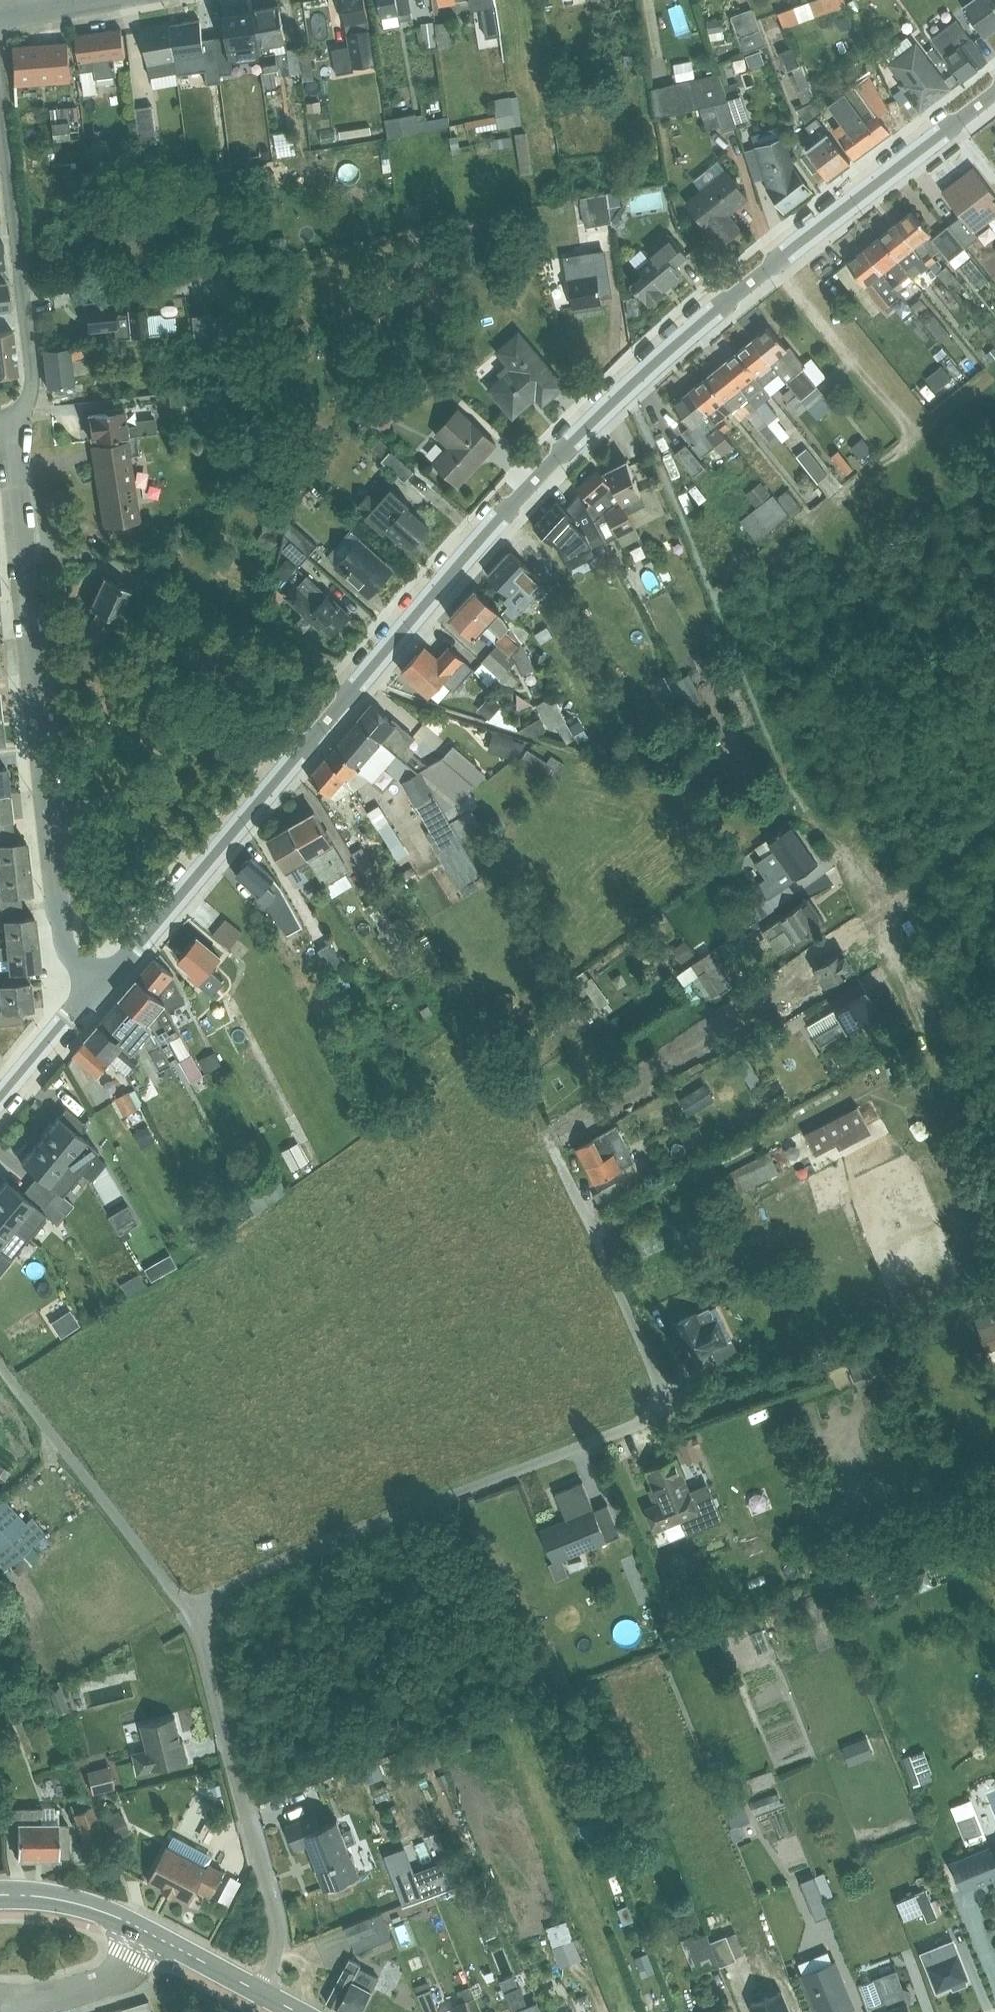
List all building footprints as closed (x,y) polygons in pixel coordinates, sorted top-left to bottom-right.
[(365,0),(341,0),(350,47),(333,49),(338,74),(354,72),(354,68),(376,64),(365,0)] [(413,19),(409,0),(379,0),(381,17),(398,15),(399,22),(413,19)] [(473,9),(481,7),(493,77),(507,75),(496,0),(471,0),(473,9)] [(778,14),(785,29),(847,6),(844,0),(815,0),(778,14)] [(994,28),(994,4),(992,0),(958,0),(984,36),(994,28)] [(298,48),(287,49),(279,6),(254,11),(256,28),(258,28),(265,71),(262,72),(264,88),(277,86),(275,76),(283,74),(283,75),(302,73),(298,48)] [(744,53),(766,44),(752,9),(731,18),(744,53)] [(724,40),(721,20),(707,22),(710,42),(724,40)] [(977,70),(986,63),(956,21),(933,39),(962,81),(977,70)] [(433,22),(421,23),(424,48),(437,46),(433,22)] [(449,22),(435,24),(439,49),(452,47),(449,22)] [(174,61),(176,60),(171,26),(142,30),(150,77),(151,77),(154,89),(178,85),(174,61)] [(116,72),(126,70),(124,59),(125,59),(121,29),(76,35),(85,95),(97,93),(95,79),(116,76),(116,72)] [(933,99),(947,89),(907,38),(884,55),(890,63),(887,65),(901,83),(900,84),(904,88),(894,95),(902,106),(912,99),(916,104),(929,94),(933,99)] [(14,83),(70,80),(67,45),(12,48),(14,83)] [(310,46),(298,48),(302,73),(303,81),(314,80),(310,46)] [(787,72),(792,71),(801,67),(793,48),(780,54),(787,72)] [(720,63),(717,64),(720,74),(728,101),(736,127),(750,123),(737,82),(728,85),(720,63)] [(728,101),(720,74),(702,78),(699,67),(686,70),(689,81),(652,89),(656,118),(700,108),(728,101)] [(797,111),(806,123),(820,112),(814,102),(816,101),(801,67),(792,71),(794,75),(790,77),(803,107),(797,111)] [(854,160),(890,134),(855,85),(828,105),(841,124),(833,130),(854,160)] [(517,96),(494,100),(495,116),(465,123),(466,129),(477,128),(477,131),(498,127),(499,130),(522,125),(517,96)] [(321,101),(308,103),(309,116),(322,114),(321,101)] [(728,101),(700,108),(707,131),(720,127),(722,133),(737,129),(736,127),(728,101)] [(136,108),(139,142),(158,140),(153,106),(136,108)] [(81,139),(78,107),(50,110),(53,142),(81,139)] [(419,134),(416,116),(416,114),(385,119),(388,138),(419,134)] [(450,127),(448,117),(426,122),(424,114),(416,116),(419,134),(450,127)] [(805,127),(811,134),(806,138),(812,146),(806,150),(828,180),(851,163),(817,118),(805,127)] [(371,126),(339,132),(340,139),(372,134),(371,126)] [(293,132),(275,135),(277,157),(296,154),(293,132)] [(337,142),(335,132),(320,134),(321,144),(337,142)] [(526,133),(515,135),(521,177),(532,175),(526,133)] [(458,137),(450,138),(452,157),(461,156),(458,137)] [(510,138),(490,141),(491,151),(511,148),(510,138)] [(785,212),(811,193),(809,190),(809,189),(794,168),(785,138),(754,148),(767,188),(766,188),(785,212)] [(158,149),(144,151),(146,165),(160,163),(158,149)] [(754,182),(763,180),(754,150),(745,152),(754,182)] [(686,202),(720,245),(740,230),(728,214),(747,199),(717,162),(693,180),(700,190),(686,202)] [(994,218),(994,197),(974,169),(942,193),(961,218),(948,227),(973,258),(985,249),(977,239),(979,238),(975,234),(994,218)] [(619,191),(608,193),(612,221),(615,224),(626,209),(623,207),(623,205),(621,205),(619,191)] [(612,221),(608,193),(580,198),(585,228),(612,223),(612,221)] [(971,257),(947,228),(933,239),(912,213),(895,226),(929,268),(935,276),(937,275),(948,289),(957,281),(946,267),(942,270),(940,268),(942,267),(937,261),(936,262),(932,258),(940,251),(955,270),(971,257)] [(509,239),(504,215),(480,220),(484,244),(509,239)] [(929,268),(895,226),(879,238),(913,280),(913,281),(929,268)] [(676,267),(688,257),(669,234),(646,255),(641,250),(629,260),(642,275),(631,284),(648,305),(664,292),(663,290),(682,274),(676,267)] [(286,237),(272,239),(273,257),(288,256),(287,251),(288,251),(286,237)] [(897,293),(913,280),(879,238),(863,252),(897,293)] [(601,298),(613,297),(606,250),(565,256),(573,309),(602,304),(601,298)] [(897,293),(863,252),(847,265),(884,310),(900,297),(897,293)] [(980,289),(988,282),(971,260),(962,267),(980,289)] [(11,311),(7,285),(0,285),(0,312),(11,311)] [(638,298),(626,299),(629,318),(640,316),(638,298)] [(928,309),(921,299),(911,307),(918,317),(928,309)] [(114,339),(148,336),(148,334),(177,331),(175,317),(166,319),(160,315),(146,316),(146,308),(127,310),(127,314),(115,316),(113,303),(104,304),(104,301),(85,303),(88,331),(114,328),(114,339)] [(243,338),(240,307),(223,309),(224,317),(208,319),(207,314),(193,316),(196,343),(243,338)] [(950,336),(934,316),(924,325),(940,344),(950,336)] [(309,338),(305,325),(279,332),(283,345),(309,338)] [(786,349),(769,327),(754,339),(788,381),(793,387),(809,407),(811,410),(826,398),(803,369),(806,366),(790,346),(786,349)] [(18,375),(13,332),(0,335),(0,377),(18,375)] [(488,387),(513,416),(536,396),(542,404),(563,386),(517,332),(494,352),(506,365),(497,373),(500,378),(488,387)] [(788,381),(754,339),(738,353),(771,395),(788,381)] [(47,388),(74,385),(73,374),(87,372),(86,363),(89,363),(88,358),(84,358),(84,357),(90,356),(89,347),(43,352),(47,388)] [(771,395),(738,353),(721,366),(775,434),(782,442),(790,435),(778,421),(780,419),(778,416),(765,400),(771,395)] [(768,440),(775,434),(721,366),(705,378),(732,411),(740,420),(746,415),(759,431),(760,430),(768,440)] [(951,380),(943,370),(928,383),(936,392),(951,380)] [(732,411),(705,378),(689,391),(724,434),(734,425),(726,416),(732,411)] [(371,425),(390,431),(396,408),(375,402),(376,383),(363,383),(363,405),(370,423),(371,423),(371,425)] [(929,405),(937,398),(925,385),(917,392),(929,405)] [(809,407),(793,387),(783,395),(789,401),(787,403),(798,415),(809,407)] [(191,390),(168,393),(169,406),(193,403),(191,391),(191,390)] [(724,434),(689,391),(673,405),(690,426),(682,432),(702,457),(715,446),(723,455),(733,446),(724,434)] [(496,444),(458,409),(434,434),(447,447),(433,462),(458,485),(496,444)] [(136,435),(157,433),(155,418),(135,420),(136,425),(127,426),(125,410),(88,415),(88,417),(86,417),(87,429),(90,429),(91,441),(125,437),(136,435)] [(382,461),(405,482),(415,471),(373,433),(369,437),(375,443),(372,447),(384,459),(382,461)] [(126,442),(92,447),(98,487),(135,482),(130,456),(139,454),(136,435),(125,437),(126,442)] [(754,451),(745,440),(737,447),(746,458),(754,451)] [(872,449),(865,441),(853,450),(860,459),(872,449)] [(706,467),(686,444),(676,454),(694,477),(706,467)] [(824,457),(841,478),(854,468),(836,447),(824,457)] [(797,456),(817,482),(827,474),(807,448),(797,456)] [(606,471),(635,528),(665,512),(653,484),(639,490),(627,460),(625,461),(621,460),(615,463),(614,467),(606,471)] [(723,466),(714,472),(723,486),(732,479),(723,466)] [(640,538),(635,528),(606,471),(601,475),(596,470),(577,487),(591,505),(588,507),(590,512),(606,543),(618,536),(623,546),(640,538)] [(141,521),(135,482),(98,487),(104,527),(141,521)] [(771,495),(761,482),(746,494),(756,506),(771,495)] [(294,487),(282,484),(280,491),(292,494),(294,487)] [(677,491),(683,508),(704,501),(698,484),(677,491)] [(399,539),(402,537),(413,547),(430,527),(408,508),(411,504),(392,487),(379,502),(368,491),(367,492),(363,489),(355,498),(359,502),(399,539)] [(549,548),(565,562),(576,552),(568,545),(577,532),(580,535),(585,529),(590,534),(596,527),(589,513),(590,512),(588,507),(591,505),(577,487),(557,502),(534,527),(553,544),(549,548)] [(274,490),(258,542),(274,547),(290,495),(274,490)] [(803,510),(787,490),(778,497),(793,517),(803,510)] [(788,515),(772,495),(742,519),(748,526),(737,534),(743,542),(753,534),(758,539),(788,515)] [(288,520),(284,533),(308,555),(317,545),(288,520)] [(393,568),(351,531),(328,556),(370,594),(393,568)] [(279,549),(299,566),(308,555),(284,533),(279,549)] [(531,633),(515,619),(536,596),(538,598),(546,589),(538,583),(540,580),(511,552),(488,576),(509,595),(504,601),(508,605),(504,609),(513,618),(509,624),(521,644),(531,633)] [(288,558),(275,572),(284,581),(297,567),(288,558)] [(325,626),(334,634),(350,616),(307,576),(298,586),(296,585),(285,597),(304,615),(295,624),(304,633),(313,624),(321,630),(325,626)] [(118,584),(103,577),(89,609),(95,611),(86,632),(88,638),(95,641),(100,653),(110,649),(104,638),(112,620),(118,623),(133,590),(118,584)] [(509,624),(504,617),(476,590),(450,617),(474,640),(478,635),(486,641),(489,637),(498,644),(482,662),(483,663),(503,682),(498,686),(495,697),(511,700),(515,687),(512,686),(518,680),(508,670),(516,662),(522,675),(535,669),(521,644),(509,624)] [(543,633),(553,624),(546,615),(535,624),(543,633)] [(431,695),(439,702),(451,689),(454,691),(474,669),(450,647),(438,660),(424,647),(402,671),(429,697),(431,695)] [(493,691),(498,686),(503,682),(483,663),(477,670),(493,691)] [(684,691),(678,680),(672,672),(666,676),(676,697),(684,691)] [(703,698),(689,674),(678,680),(684,691),(692,705),(703,698)] [(495,697),(492,693),(478,709),(488,718),(487,721),(518,730),(495,697)] [(551,696),(536,704),(550,728),(557,725),(567,742),(574,738),(551,696)] [(358,721),(421,771),(428,767),(413,753),(415,750),(406,743),(413,736),(393,720),(391,721),(371,705),(358,721)] [(540,718),(518,730),(541,737),(547,729),(540,718)] [(358,721),(344,736),(384,770),(386,767),(403,781),(421,771),(358,721)] [(524,744),(493,733),(487,752),(508,758),(509,756),(514,757),(523,750),(524,744)] [(352,788),(354,792),(369,780),(373,783),(384,770),(344,736),(326,758),(349,778),(348,780),(352,788)] [(484,774),(475,767),(477,766),(454,746),(443,759),(428,767),(421,771),(466,849),(478,842),(473,835),(484,829),(472,809),(479,805),(470,791),(484,774)] [(547,763),(528,750),(518,764),(552,786),(566,766),(551,758),(547,763)] [(348,780),(349,778),(326,758),(309,778),(335,800),(346,795),(352,788),(348,780)] [(9,794),(6,767),(0,768),(0,794),(9,794)] [(421,771),(403,781),(430,832),(426,835),(457,887),(480,873),(466,849),(421,771)] [(13,830),(9,794),(0,794),(0,832),(13,830)] [(367,814),(359,799),(338,812),(354,836),(373,824),(367,814)] [(379,806),(367,814),(373,824),(376,830),(389,821),(379,806)] [(315,812),(291,826),(313,864),(333,897),(353,885),(346,873),(349,871),(315,812)] [(818,864),(790,824),(764,842),(771,852),(754,865),(765,879),(757,885),(767,899),(818,864)] [(268,839),(287,872),(299,865),(302,871),(313,864),(291,826),(268,839)] [(29,868),(26,842),(14,843),(13,830),(0,832),(0,870),(29,868)] [(380,840),(370,845),(377,858),(375,858),(378,864),(386,860),(384,855),(387,853),(380,840)] [(372,863),(362,847),(353,852),(363,869),(372,863)] [(269,864),(258,852),(250,860),(247,861),(243,864),(243,868),(237,875),(265,900),(275,918),(277,917),(301,961),(317,952),(282,887),(271,876),(274,873),(269,864)] [(413,867),(403,872),(410,885),(420,879),(413,867)] [(21,906),(20,894),(31,893),(29,868),(0,870),(0,909),(21,906)] [(401,937),(392,922),(379,899),(366,906),(380,931),(377,933),(388,952),(392,950),(393,952),(405,945),(401,937)] [(778,953),(825,922),(810,899),(764,931),(778,953)] [(37,943),(34,917),(22,918),(21,906),(0,909),(0,947),(37,943)] [(213,935),(230,949),(243,932),(226,918),(213,935)] [(410,932),(400,918),(392,922),(401,937),(410,932)] [(424,935),(417,939),(435,967),(443,962),(424,935)] [(209,972),(221,958),(197,938),(179,960),(193,971),(188,976),(199,985),(200,984),(210,992),(220,981),(209,972)] [(695,954),(685,940),(672,950),(682,964),(695,954)] [(40,968),(37,943),(0,947),(0,985),(29,982),(28,970),(40,968)] [(345,967),(331,943),(319,950),(333,975),(345,967)] [(733,986),(710,952),(677,974),(684,986),(698,976),(712,997),(720,992),(721,993),(733,986)] [(825,988),(854,970),(842,952),(829,960),(825,953),(792,973),(798,982),(802,978),(812,995),(813,995),(816,1000),(828,992),(825,988)] [(138,979),(166,1003),(169,1012),(186,1002),(176,978),(155,960),(138,979)] [(776,1000),(772,1002),(781,1017),(786,1015),(789,1020),(806,1008),(805,1006),(809,1004),(803,995),(800,997),(780,968),(760,981),(767,992),(770,990),(776,1000)] [(576,978),(599,1008),(618,995),(605,976),(596,983),(592,977),(590,979),(585,972),(576,978)] [(138,979),(120,999),(153,1030),(171,1066),(180,1061),(191,1082),(204,1076),(169,1012),(166,1003),(138,979)] [(32,1008),(29,982),(0,985),(0,1025),(21,1022),(20,1010),(32,1008)] [(747,997),(744,992),(708,1016),(713,1024),(676,1047),(681,1055),(698,1045),(705,1056),(727,1042),(724,1038),(732,1033),(730,1031),(734,1028),(737,1033),(750,1024),(742,1012),(738,1014),(737,1012),(757,998),(754,993),(747,997)] [(878,1012),(866,992),(808,1026),(821,1046),(878,1012)] [(118,1040),(136,1056),(146,1044),(165,1078),(174,1072),(171,1066),(153,1030),(120,999),(102,1020),(122,1037),(118,1040)] [(752,1014),(759,1026),(775,1016),(767,1005),(752,1014)] [(561,1031),(553,1019),(542,1026),(550,1038),(561,1031)] [(110,1062),(125,1075),(139,1059),(136,1056),(118,1040),(99,1024),(86,1039),(86,1040),(73,1055),(98,1076),(110,1062)] [(217,1031),(232,1059),(246,1051),(232,1024),(217,1031)] [(731,1054),(751,1087),(760,1082),(748,1058),(768,1046),(762,1035),(731,1054)] [(833,1049),(824,1054),(832,1067),(841,1062),(833,1049)] [(221,1064),(216,1052),(198,1060),(205,1073),(221,1064)] [(660,1057),(639,1070),(643,1077),(654,1071),(656,1076),(667,1069),(660,1057)] [(205,1075),(212,1089),(230,1080),(222,1066),(205,1075)] [(622,1078),(608,1085),(621,1110),(635,1102),(634,1099),(642,1095),(631,1076),(624,1080),(622,1078)] [(714,1100),(703,1084),(679,1100),(690,1116),(714,1100)] [(129,1091),(115,1098),(124,1116),(143,1106),(135,1090),(130,1093),(129,1091)] [(872,1133),(857,1106),(805,1134),(816,1156),(836,1145),(839,1151),(872,1133)] [(65,1108),(39,1140),(79,1172),(97,1150),(79,1135),(84,1127),(80,1121),(65,1108)] [(915,1120),(906,1126),(916,1143),(925,1138),(915,1120)] [(587,1167),(627,1146),(615,1125),(576,1148),(587,1167)] [(155,1141),(148,1126),(133,1134),(141,1149),(155,1141)] [(73,1204),(61,1194),(79,1172),(39,1140),(21,1162),(37,1175),(29,1185),(65,1214),(73,1204)] [(298,1143),(282,1151),(292,1171),(309,1162),(298,1143)] [(595,1183),(635,1162),(627,1146),(587,1167),(595,1183)] [(780,1175),(769,1152),(677,1199),(683,1212),(720,1193),(724,1202),(780,1175)] [(101,1203),(119,1193),(106,1170),(89,1180),(101,1203)] [(0,1187),(0,1216),(26,1237),(44,1215),(57,1224),(65,1214),(29,1185),(22,1194),(5,1181),(0,1187)] [(601,1208),(624,1197),(617,1184),(595,1195),(601,1208)] [(138,1223),(127,1205),(108,1216),(118,1234),(138,1223)] [(12,1259),(9,1257),(26,1237),(0,1216),(0,1274),(12,1259)] [(665,1247),(656,1225),(634,1234),(642,1256),(665,1247)] [(177,1266),(170,1253),(143,1268),(151,1281),(177,1266)] [(145,1285),(138,1273),(120,1283),(127,1295),(145,1285)] [(719,1363),(739,1353),(717,1305),(711,1308),(710,1307),(674,1324),(690,1360),(712,1350),(719,1363)] [(79,1324),(69,1309),(49,1322),(59,1337),(62,1335),(64,1339),(80,1328),(78,1325),(79,1324)] [(991,1368),(994,1366),(994,1310),(973,1318),(991,1368)] [(898,1376),(887,1349),(849,1364),(860,1391),(898,1376)] [(655,1531),(699,1513),(677,1457),(646,1470),(653,1488),(649,1490),(654,1504),(645,1508),(655,1531)] [(0,1464),(0,1477),(4,1480),(10,1472),(0,1464)] [(620,1536),(607,1504),(594,1509),(583,1482),(556,1493),(566,1519),(540,1529),(553,1563),(620,1536)] [(3,1500),(0,1502),(0,1586),(1,1588),(15,1578),(7,1569),(13,1563),(16,1566),(13,1570),(18,1575),(40,1555),(31,1547),(45,1534),(31,1517),(25,1523),(3,1500)] [(933,1586),(926,1570),(915,1575),(921,1591),(933,1586)] [(762,1631),(751,1635),(758,1654),(769,1650),(762,1631)] [(60,1687),(49,1691),(58,1715),(69,1710),(60,1687)] [(55,1717),(45,1688),(37,1691),(47,1720),(55,1717)] [(138,1773),(189,1761),(183,1740),(181,1741),(175,1717),(141,1725),(146,1749),(132,1753),(138,1773)] [(850,1766),(874,1756),(866,1737),(842,1748),(850,1766)] [(384,1779),(376,1761),(364,1766),(367,1773),(363,1774),(367,1784),(375,1781),(375,1782),(384,1779)] [(110,1762),(84,1766),(88,1792),(114,1787),(110,1762)] [(902,1766),(910,1788),(920,1784),(912,1762),(902,1766)] [(391,1797),(387,1786),(373,1792),(377,1802),(391,1797)] [(777,1793),(750,1803),(754,1815),(782,1804),(777,1793)] [(85,1844),(83,1845),(87,1856),(90,1855),(94,1866),(112,1859),(87,1795),(76,1799),(80,1812),(73,1815),(85,1844)] [(967,1846),(986,1838),(971,1800),(951,1808),(967,1846)] [(731,1808),(723,1811),(728,1824),(734,1842),(745,1838),(740,1825),(750,1821),(743,1801),(736,1803),(737,1804),(730,1807),(731,1808)] [(18,1859),(58,1859),(58,1857),(67,1857),(68,1824),(58,1824),(58,1807),(40,1807),(40,1809),(4,1809),(3,1829),(18,1829),(18,1859)] [(107,1821),(114,1840),(132,1833),(124,1814),(107,1821)] [(325,1887),(361,1873),(353,1853),(351,1854),(348,1845),(356,1842),(351,1829),(343,1832),(338,1820),(320,1827),(315,1814),(286,1825),(295,1849),(309,1844),(318,1866),(317,1867),(325,1887)] [(734,1842),(728,1824),(717,1828),(721,1839),(724,1838),(726,1845),(734,1842)] [(189,1903),(197,1889),(211,1897),(224,1872),(209,1864),(213,1856),(174,1836),(168,1847),(167,1846),(157,1864),(158,1864),(148,1881),(189,1903)] [(993,1852),(991,1845),(950,1861),(962,1893),(993,1880),(994,1883),(994,1852),(993,1852)] [(707,1860),(695,1863),(698,1875),(711,1871),(707,1860)] [(824,1874),(814,1877),(823,1900),(832,1895),(824,1874)] [(422,1875),(403,1882),(409,1897),(427,1890),(422,1875)] [(243,1882),(231,1876),(219,1900),(230,1906),(243,1882)] [(814,1877),(801,1881),(816,1921),(830,1916),(823,1900),(814,1877)] [(925,1889),(897,1901),(904,1920),(923,1913),(926,1922),(937,1917),(925,1889)] [(388,1927),(382,1913),(345,1927),(351,1942),(388,1927)] [(758,1920),(746,1924),(752,1939),(763,1935),(758,1920)] [(558,1967),(580,1959),(567,1921),(544,1929),(558,1967)] [(392,1925),(396,1944),(409,1941),(405,1922),(392,1925)] [(388,1927),(351,1942),(356,1952),(392,1938),(388,1927)] [(726,1935),(711,1942),(720,1965),(721,1966),(736,1960),(735,1957),(745,1952),(736,1933),(727,1936),(726,1935)] [(711,1942),(708,1934),(696,1939),(694,1934),(681,1940),(695,1974),(720,1965),(711,1942)] [(964,1979),(967,1978),(951,1941),(922,1952),(937,1990),(953,1984),(954,1987),(965,1983),(964,1979)] [(851,2010),(856,2007),(836,1960),(832,1961),(827,1951),(798,1963),(818,2011),(852,2011),(851,2010)] [(656,1972),(648,1952),(634,1957),(642,1978),(656,1972)] [(346,2011),(360,2011),(379,1977),(360,1967),(361,1965),(350,1958),(327,2002),(346,2011)] [(908,2005),(912,1999),(909,1990),(903,1989),(897,1971),(858,1985),(867,2010),(869,2010),(870,2011),(911,2011),(908,2005)] [(415,1987),(425,2011),(440,2011),(427,1981),(415,1987)] [(512,2011),(518,2010),(529,2005),(520,1986),(503,1992),(512,2011)] [(461,2002),(466,2001),(475,1998),(470,1987),(457,1992),(461,2002)] [(781,1990),(751,2002),(755,2011),(790,2011),(781,1990)] [(466,2001),(461,2002),(451,2007),(453,2011),(471,2011),(466,2001)] [(535,2002),(529,2005),(518,2010),(519,2011),(539,2011),(535,2002)]
